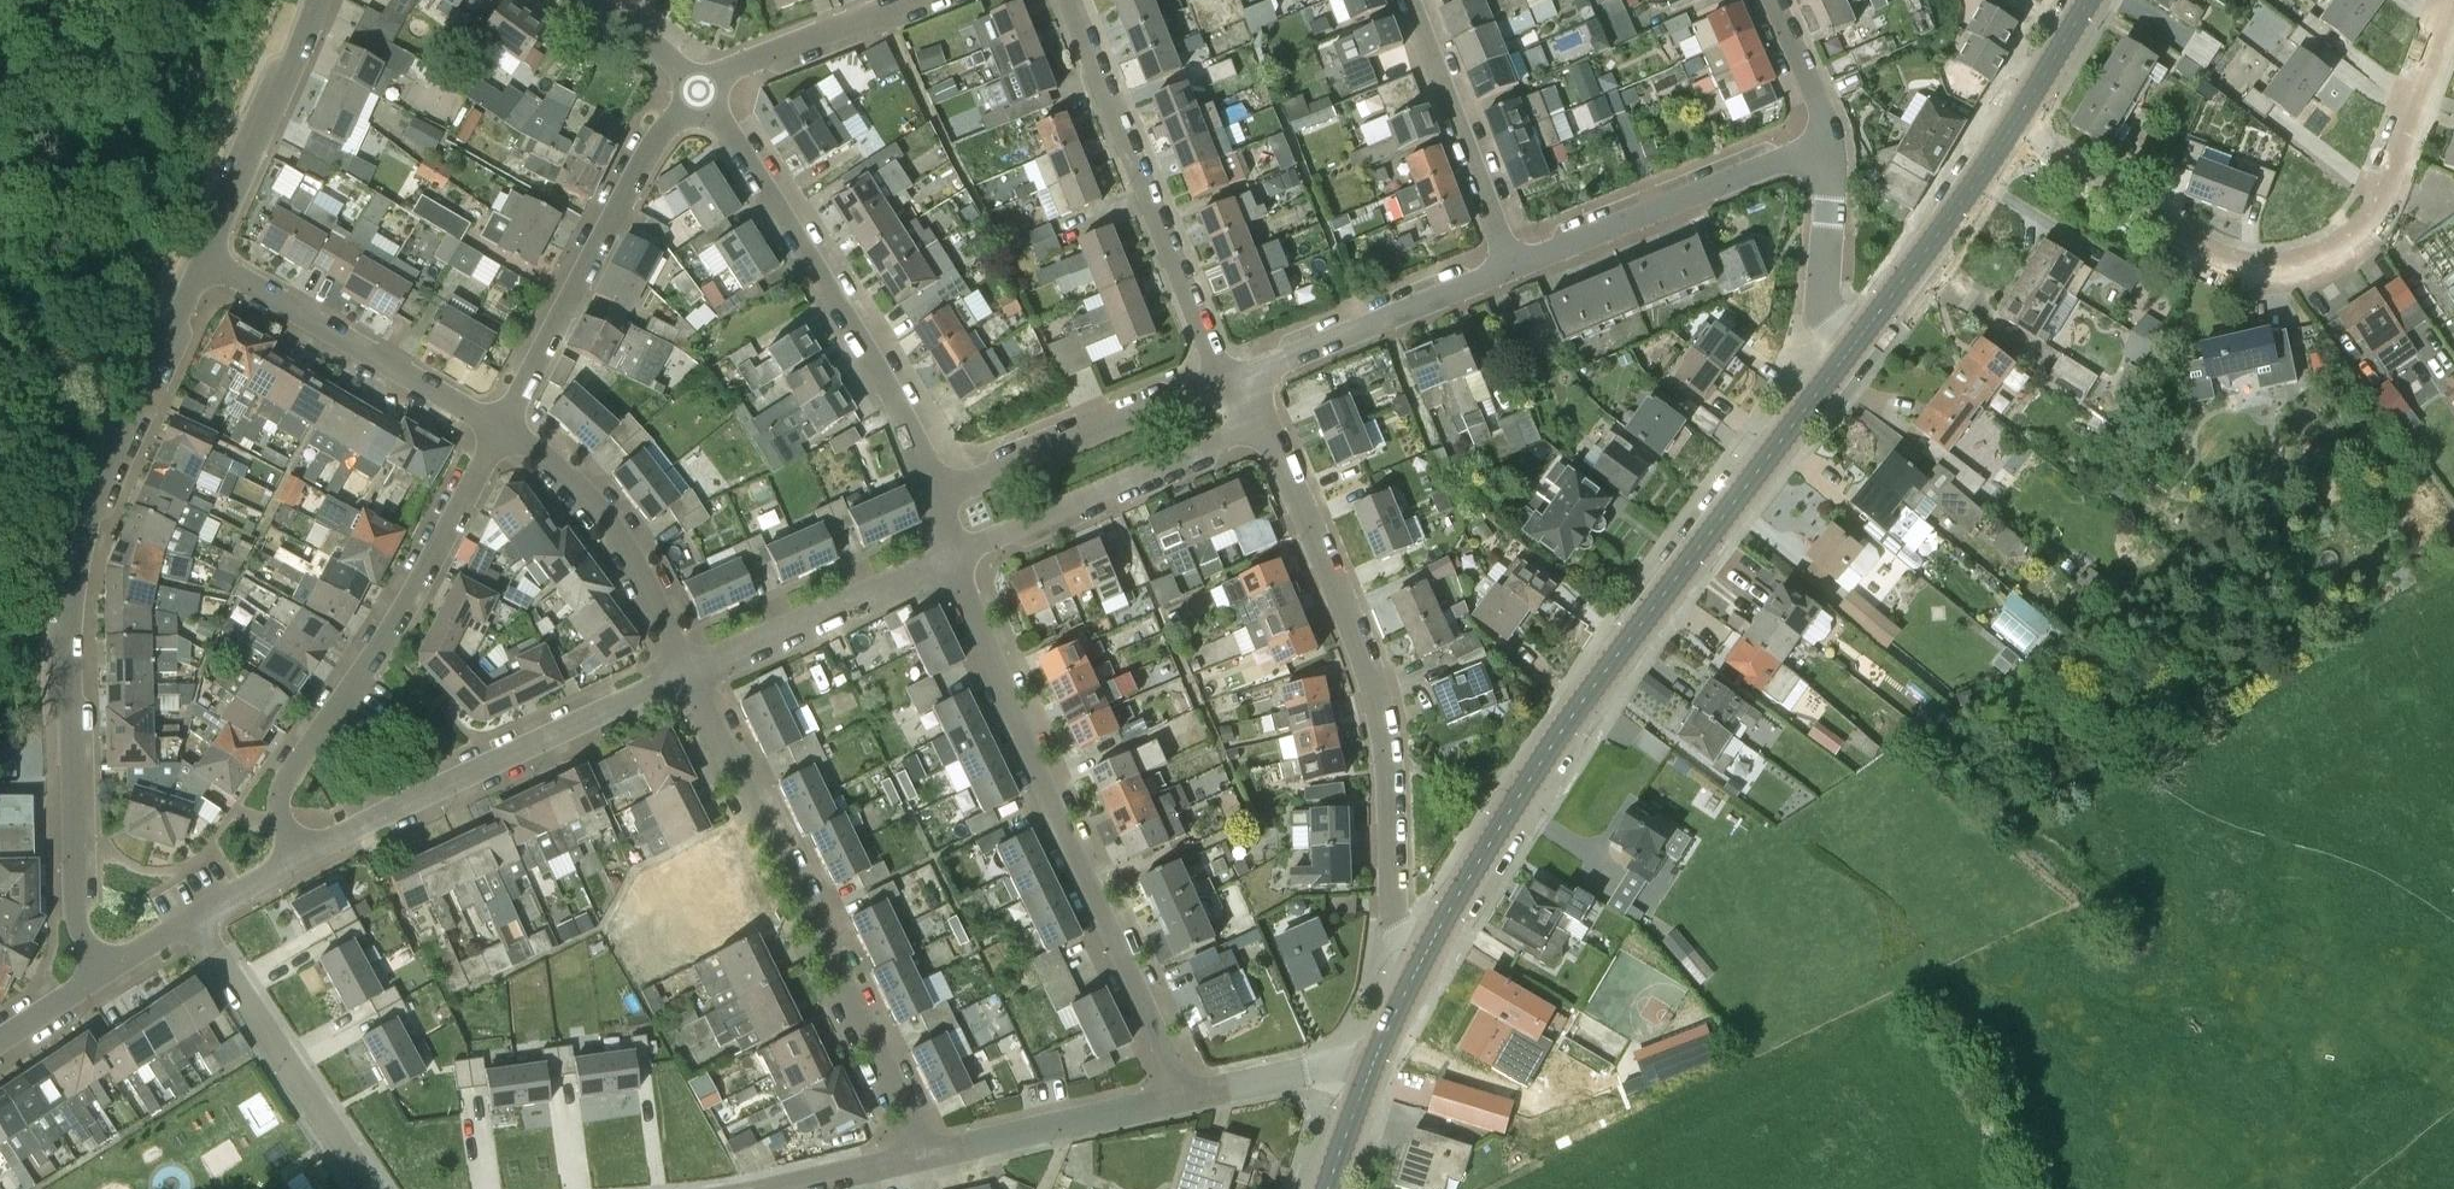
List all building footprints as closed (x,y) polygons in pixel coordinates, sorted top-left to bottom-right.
[(449,20),(462,1),(462,0),(440,0),(443,2),(436,11),(449,20)] [(696,20),(730,29),(738,0),(702,0),(696,20)] [(779,11),(807,0),(775,0),(779,11)] [(1138,0),(1115,0),(1118,8),(1138,0)] [(1161,19),(1153,0),(1138,0),(1118,8),(1128,33),(1161,19)] [(1208,0),(1194,0),(1188,2),(1190,7),(1201,35),(1219,28),(1208,0)] [(1230,24),(1246,18),(1240,0),(1221,0),(1230,24)] [(1351,21),(1386,8),(1383,0),(1343,0),(1351,21)] [(1455,42),(1529,10),(1524,0),(1508,0),(1503,2),(1502,0),(1469,0),(1442,11),(1455,42)] [(1671,10),(1694,0),(1667,0),(1671,10)] [(1800,10),(1821,0),(1796,0),(1800,10)] [(1815,43),(1856,24),(1848,7),(1863,0),(1821,0),(1800,10),(1815,43)] [(1919,0),(1910,0),(1916,14),(1923,11),(1919,0)] [(2195,28),(2204,13),(2183,0),(2149,0),(2195,28)] [(2342,0),(2338,0),(2321,22),(2310,13),(2299,27),(2322,44),(2332,31),(2352,45),(2370,21),(2342,0)] [(2370,21),(2386,0),(2342,0),(2370,21)] [(504,54),(520,64),(544,29),(504,1),(480,37),(494,47),(488,56),(498,63),(504,54)] [(1010,43),(1034,32),(1023,3),(993,15),(1004,45),(1010,43)] [(2001,52),(2018,24),(1983,3),(1966,32),(1973,36),(2001,52)] [(1702,52),(1753,30),(1741,5),(1692,26),(1691,27),(1702,52)] [(1244,11),(1246,18),(1253,33),(1265,29),(1257,6),(1244,11)] [(1468,74),(1509,56),(1503,41),(1535,27),(1529,10),(1455,42),(1468,74)] [(1599,22),(1605,35),(1631,24),(1625,10),(1599,22)] [(389,44),(397,28),(365,11),(355,28),(389,44)] [(462,12),(457,20),(467,26),(472,19),(462,12)] [(1923,12),(1915,15),(1917,22),(1926,18),(1923,12)] [(1691,27),(1692,26),(1687,14),(1662,25),(1663,26),(1666,34),(1668,37),(1670,36),(1676,48),(1693,41),(1688,29),(1691,27)] [(1326,17),(1310,23),(1314,36),(1330,30),(1326,17)] [(1139,59),(1172,45),(1161,19),(1128,33),(1139,59)] [(1378,82),(1368,58),(1404,45),(1394,20),(1335,43),(1354,91),(1378,82)] [(1631,24),(1605,35),(1610,48),(1637,37),(1631,24)] [(1666,34),(1663,26),(1654,30),(1657,38),(1666,34)] [(2322,44),(2299,27),(2288,41),(2300,50),(2282,73),(2313,96),(2331,72),(2313,59),(2312,58),(2322,44)] [(355,28),(345,47),(331,76),(368,93),(381,99),(390,79),(396,82),(399,75),(404,78),(414,57),(389,44),(355,28)] [(2184,57),(2205,71),(2222,45),(2198,29),(2181,54),(2184,57)] [(1713,78),(1714,77),(1764,55),(1753,30),(1702,52),(1713,78)] [(1015,72),(1045,60),(1034,32),(1010,43),(1004,45),(1015,72)] [(1610,48),(1605,35),(1591,41),(1597,54),(1610,48)] [(1892,36),(1885,39),(1890,51),(1897,48),(1892,36)] [(1973,36),(1957,64),(1991,84),(2007,56),(2001,52),(1973,36)] [(1884,38),(1850,52),(1856,68),(1890,55),(1884,38)] [(2145,83),(2159,61),(2125,40),(2111,61),(2145,83)] [(878,81),(900,71),(886,43),(864,54),(878,81)] [(951,64),(972,57),(982,53),(978,43),(947,54),(951,64)] [(1172,45),(1139,59),(1148,84),(1182,70),(1172,45)] [(982,53),(972,57),(976,67),(986,63),(982,53)] [(1714,77),(1716,81),(1725,103),(1742,95),(1750,115),(1784,101),(1783,99),(1777,102),(1769,84),(1775,81),(1764,55),(1714,77)] [(1479,102),(1520,85),(1509,56),(1468,74),(1479,102)] [(2208,74),(2205,71),(2184,57),(2175,70),(2184,76),(2197,85),(2199,86),(2208,74)] [(971,59),(965,61),(969,70),(974,68),(971,59)] [(1026,101),(1026,102),(1058,90),(1045,60),(1015,72),(1016,73),(1000,80),(1011,106),(1026,101)] [(1232,60),(1208,68),(1214,85),(1237,76),(1232,60)] [(1290,75),(1284,61),(1271,67),(1277,80),(1290,75)] [(2002,80),(2011,86),(2022,66),(2013,61),(2002,80)] [(2132,104),(2145,83),(2111,61),(2098,83),(2132,104)] [(2265,119),(2275,106),(2295,120),(2313,96),(2282,73),(2264,97),(2253,88),(2242,101),(2265,119)] [(454,74),(446,76),(448,85),(456,84),(454,74)] [(1354,171),(1417,146),(1440,137),(1428,108),(1426,109),(1413,75),(1377,89),(1387,116),(1360,127),(1369,146),(1348,155),(1354,171)] [(356,119),(368,93),(331,76),(319,102),(366,125),(366,124),(356,119)] [(2197,85),(2184,76),(2180,82),(2190,89),(2193,91),(2197,85)] [(1710,78),(1692,85),(1697,98),(1715,91),(1710,78)] [(1252,87),(1259,105),(1272,101),(1265,82),(1252,87)] [(946,83),(931,89),(937,103),(952,97),(946,83)] [(1154,97),(1165,123),(1199,109),(1189,83),(1154,97)] [(2119,126),(2121,122),(2132,104),(2098,83),(2085,105),(2119,126)] [(521,136),(537,143),(602,175),(615,149),(578,131),(573,142),(558,135),(576,96),(554,86),(541,102),(519,134),(522,135),(521,136)] [(1605,94),(1613,116),(1625,112),(1617,90),(1605,94)] [(519,134),(541,102),(526,91),(502,122),(519,134)] [(776,112),(794,141),(823,123),(852,104),(844,93),(828,104),(825,99),(812,107),(804,95),(776,112)] [(1486,114),(1496,139),(1549,118),(1539,93),(1486,114)] [(1330,97),(1307,106),(1310,115),(1333,106),(1330,97)] [(1911,128),(1950,150),(1952,147),(1954,146),(1959,139),(1958,136),(1966,124),(1945,111),(1947,107),(1930,97),(1911,128)] [(302,151),(308,153),(332,168),(345,175),(369,125),(366,124),(366,125),(319,102),(307,129),(311,131),(302,151)] [(1175,149),(1208,135),(1224,128),(1214,103),(1199,109),(1165,123),(1175,149)] [(823,123),(794,141),(811,168),(853,141),(842,124),(857,114),(852,104),(823,123)] [(2132,129),(2121,122),(2119,126),(2085,105),(2071,126),(2104,147),(2107,142),(2119,149),(2132,129)] [(1310,115),(1290,123),(1294,134),(1337,117),(1333,106),(1310,115)] [(1005,108),(981,117),(986,133),(1010,123),(1005,108)] [(474,110),(457,141),(465,145),(482,115),(474,110)] [(1068,115),(1037,127),(1048,155),(1048,157),(1079,144),(1068,115)] [(403,137),(432,152),(442,133),(413,118),(403,137)] [(1539,152),(1559,144),(1549,118),(1496,139),(1506,165),(1539,152)] [(1175,149),(1185,174),(1233,154),(1233,152),(1224,128),(1208,135),(1175,149)] [(1901,144),(1879,151),(1870,165),(1883,173),(1880,178),(1874,188),(1880,192),(1873,204),(1902,222),(1909,209),(1913,212),(1929,186),(1924,184),(1927,180),(1929,182),(1933,176),(1934,177),(1941,165),(1943,166),(1949,155),(1948,154),(1950,150),(1911,128),(1901,144)] [(1653,139),(1640,143),(1646,158),(1658,153),(1653,139)] [(2453,171),(2453,139),(2444,167),(2453,171)] [(2214,207),(2228,171),(2200,160),(2205,147),(2189,141),(2179,168),(2195,174),(2186,196),(2214,207)] [(560,169),(553,183),(589,201),(602,175),(537,143),(531,155),(560,169)] [(903,154),(896,143),(866,162),(875,176),(904,157),(903,154)] [(1047,190),(1049,189),(1090,172),(1079,144),(1048,157),(1048,155),(1036,161),(1047,190)] [(1569,160),(1563,144),(1546,151),(1552,167),(1569,160)] [(1417,186),(1450,173),(1440,147),(1407,160),(1417,186)] [(1185,174),(1195,200),(1230,186),(1230,185),(1246,179),(1249,172),(1240,150),(1233,152),(1233,154),(1185,174)] [(275,209),(255,243),(280,258),(301,222),(319,192),(318,191),(332,168),(308,153),(302,151),(293,171),(304,176),(292,202),(281,199),(275,209)] [(1539,152),(1506,165),(1516,191),(1549,178),(1541,156),(1539,152)] [(434,173),(439,164),(426,156),(420,165),(434,173)] [(1292,157),(1277,164),(1281,173),(1296,167),(1292,157)] [(434,173),(447,181),(453,172),(439,164),(434,173)] [(428,182),(434,173),(420,165),(415,175),(428,182)] [(688,211),(725,189),(710,165),(688,179),(680,167),(654,185),(661,196),(673,188),(688,211)] [(1385,168),(1367,175),(1371,188),(1390,181),(1385,168)] [(2228,171),(2214,207),(2242,217),(2251,195),(2266,201),(2276,174),(2261,168),(2256,182),(2228,171)] [(1281,177),(1287,192),(1302,186),(1295,170),(1281,177)] [(1049,189),(1060,218),(1102,201),(1090,172),(1049,189)] [(442,190),(447,181),(434,173),(428,182),(442,190)] [(1427,212),(1460,198),(1450,173),(1417,186),(1427,212)] [(877,188),(870,177),(833,201),(849,226),(887,202),(887,203),(909,189),(899,174),(877,188)] [(1034,182),(1014,190),(1019,201),(1038,193),(1034,182)] [(1393,192),(1399,216),(1415,212),(1408,188),(1393,192)] [(725,189),(688,211),(703,234),(718,225),(739,211),(725,189)] [(498,215),(497,217),(545,242),(559,216),(511,190),(498,215)] [(310,265),(328,276),(351,235),(350,235),(333,224),(344,206),(319,192),(301,222),(280,258),(306,273),(310,265)] [(340,292),(366,308),(394,259),(369,244),(378,228),(376,227),(391,202),(375,193),(350,235),(351,235),(328,276),(344,285),(340,292)] [(1201,213),(1211,239),(1246,225),(1254,222),(1265,217),(1262,208),(1258,209),(1251,193),(1201,213)] [(449,238),(460,242),(470,224),(420,195),(409,215),(445,236),(449,238)] [(1460,198),(1427,212),(1437,238),(1470,225),(1460,198)] [(849,226),(865,252),(903,228),(887,203),(887,202),(849,226)] [(974,209),(960,217),(966,227),(980,218),(974,209)] [(545,242),(497,217),(498,215),(493,213),(480,238),(496,247),(496,249),(531,268),(545,242)] [(636,229),(660,242),(667,229),(638,213),(631,226),(636,229)] [(1258,231),(1254,222),(1246,225),(1249,234),(1258,231)] [(726,269),(762,246),(747,224),(726,237),(718,225),(703,234),(688,244),(696,256),(711,246),(726,269)] [(1033,247),(1056,237),(1051,224),(1027,233),(1033,247)] [(1211,239),(1222,265),(1256,251),(1249,234),(1246,225),(1211,239)] [(1056,282),(1123,253),(1113,227),(1079,241),(1084,254),(1050,267),(1056,282)] [(865,252),(882,278),(920,255),(920,254),(903,228),(865,252)] [(610,266),(644,286),(661,255),(655,252),(660,242),(636,229),(630,240),(625,238),(610,266)] [(1004,238),(1011,252),(1024,246),(1018,232),(1004,238)] [(1410,235),(1394,240),(1399,253),(1415,247),(1410,235)] [(447,265),(460,242),(449,238),(445,236),(433,257),(447,265)] [(1056,237),(1033,247),(1038,261),(1062,251),(1056,237)] [(1639,313),(1716,281),(1707,258),(1699,239),(1622,270),(1639,313)] [(1718,287),(1729,283),(1733,292),(1766,278),(1751,240),(1719,253),(1720,253),(1707,258),(1716,281),(1718,287)] [(482,254),(460,242),(447,265),(457,271),(469,278),(482,254)] [(909,300),(916,311),(963,280),(978,271),(970,258),(955,268),(939,242),(920,254),(920,255),(882,278),(900,305),(909,300)] [(2092,271),(2047,243),(2029,271),(2063,291),(2075,299),(2092,271)] [(762,295),(755,283),(777,269),(762,246),(726,269),(740,290),(712,309),(720,319),(736,309),(737,311),(762,295)] [(695,257),(689,248),(679,255),(684,264),(695,257)] [(1232,289),(1266,275),(1256,251),(1222,265),(1232,289)] [(1100,294),(1134,279),(1123,253),(1056,282),(1062,295),(1095,282),(1100,294)] [(2131,292),(2142,273),(2109,253),(2097,272),(2131,292)] [(394,259),(366,308),(391,322),(419,274),(394,259)] [(629,314),(644,286),(610,266),(594,295),(629,314)] [(515,276),(503,269),(495,285),(506,292),(515,276)] [(703,296),(684,270),(670,281),(689,307),(703,296)] [(1275,271),(1266,275),(1232,289),(1242,316),(1275,302),(1292,295),(1283,273),(1282,270),(1276,273),(1275,271)] [(1563,344),(1639,313),(1622,270),(1545,301),(1563,344)] [(2029,271),(2000,317),(2037,340),(2045,345),(2051,335),(2042,330),(2056,308),(2054,306),(2063,291),(2029,271)] [(1078,335),(1145,306),(1134,279),(1100,294),(1105,306),(1073,320),(1078,334),(1078,335)] [(916,330),(931,354),(965,333),(965,332),(978,324),(963,301),(973,295),(963,280),(916,311),(924,324),(916,330)] [(2416,356),(2398,329),(2420,314),(2399,282),(2377,297),(2374,293),(2339,316),(2353,336),(2358,344),(2362,342),(2386,377),(2416,356)] [(431,292),(421,286),(417,292),(427,299),(431,292)] [(998,300),(1003,309),(1017,301),(1012,292),(998,300)] [(424,342),(450,357),(470,324),(477,311),(452,296),(447,307),(446,306),(424,342)] [(1017,301),(1003,309),(1008,319),(1023,311),(1017,301)] [(1514,313),(1523,334),(1547,324),(1538,303),(1514,313)] [(1078,334),(1047,346),(1065,379),(1093,367),(1086,348),(1118,335),(1123,348),(1156,334),(1145,306),(1078,335),(1078,334)] [(642,334),(671,347),(686,355),(690,348),(686,339),(698,331),(681,314),(673,328),(651,317),(642,334)] [(2131,332),(2153,346),(2164,326),(2146,314),(2131,332)] [(671,347),(642,334),(604,316),(598,327),(581,318),(565,349),(603,366),(630,380),(661,395),(664,387),(654,382),(671,347)] [(204,386),(214,392),(249,333),(227,320),(205,356),(197,371),(209,378),(204,386)] [(1693,349),(1723,371),(1746,341),(1732,331),(1730,333),(1716,322),(1704,339),(1703,337),(1693,349)] [(470,324),(450,357),(475,372),(495,338),(470,324)] [(780,376),(782,378),(817,354),(801,330),(766,353),(770,359),(754,369),(749,361),(757,357),(749,343),(728,357),(751,393),(774,380),(780,376)] [(2201,346),(2204,360),(2183,364),(2191,404),(2213,400),(2209,381),(2229,377),(2232,383),(2256,371),(2260,390),(2297,382),(2287,331),(2270,335),(2270,332),(2201,346)] [(2140,366),(2153,346),(2131,332),(2122,355),(2140,366)] [(228,390),(238,396),(239,397),(244,389),(266,353),(270,346),(249,333),(214,392),(205,408),(196,422),(207,428),(228,390)] [(965,333),(931,354),(947,379),(981,357),(980,356),(965,333)] [(1480,372),(1478,373),(1462,335),(1433,347),(1459,413),(1459,414),(1466,431),(1473,449),(1481,468),(1534,445),(1541,442),(1529,410),(1501,420),(1480,372)] [(1994,394),(2016,365),(1983,340),(1949,384),(1980,408),(1992,393),(1994,394)] [(1445,404),(1457,435),(1466,431),(1459,414),(1459,413),(1433,347),(1405,358),(1405,359),(1406,359),(1427,411),(1445,404)] [(1686,364),(1675,378),(1706,401),(1716,388),(1712,385),(1723,371),(1693,349),(1684,361),(1686,364)] [(989,350),(980,356),(981,357),(947,379),(963,404),(1005,376),(989,350)] [(2324,352),(2309,355),(2315,380),(2329,377),(2324,352)] [(246,409),(229,439),(239,444),(243,438),(287,366),(266,353),(244,389),(239,397),(238,396),(235,401),(246,409)] [(1630,354),(1618,359),(1622,367),(1633,362),(1630,354)] [(2053,368),(2090,390),(2099,377),(2062,354),(2053,368)] [(547,383),(560,390),(574,364),(561,357),(547,383)] [(749,438),(768,427),(837,386),(820,360),(795,376),(794,374),(782,382),(790,396),(752,420),(749,414),(743,406),(740,400),(729,406),(749,438)] [(266,422),(277,428),(307,377),(287,366),(243,438),(253,443),(266,422)] [(2082,404),(2090,390),(2053,368),(2045,382),(2082,404)] [(307,426),(312,429),(333,393),(307,377),(277,428),(298,442),(307,426)] [(740,400),(743,406),(776,386),(774,380),(751,393),(740,400)] [(2372,392),(2394,423),(2410,411),(2388,381),(2372,392)] [(1983,410),(1980,408),(1949,384),(1915,428),(1947,452),(1949,454),(1971,424),(1972,425),(1983,410)] [(572,386),(547,415),(569,435),(595,406),(572,386)] [(805,455),(800,446),(854,412),(837,386),(768,427),(749,438),(772,474),(805,455)] [(314,484),(329,457),(338,443),(359,408),(333,393),(312,429),(315,431),(307,445),(318,452),(309,468),(308,467),(302,478),(314,484)] [(1405,396),(1392,401),(1396,410),(1409,404),(1405,396)] [(1680,406),(1691,422),(1710,437),(1721,423),(1702,408),(1687,396),(1680,406)] [(1649,397),(1626,429),(1661,455),(1684,423),(1649,397)] [(177,413),(196,422),(205,408),(184,398),(177,413)] [(1350,398),(1315,412),(1327,440),(1362,425),(1350,398)] [(1409,404),(1396,410),(1399,419),(1413,413),(1409,404)] [(595,406),(569,435),(592,455),(608,437),(619,449),(640,429),(627,415),(617,426),(595,406)] [(325,490),(335,496),(345,478),(379,420),(359,408),(338,443),(329,457),(340,464),(325,490)] [(2420,425),(2410,411),(2394,423),(2403,436),(2420,425)] [(2104,418),(2096,431),(2113,441),(2120,428),(2104,418)] [(371,480),(383,460),(399,432),(379,420),(345,478),(335,496),(344,501),(360,474),(371,480)] [(209,451),(215,438),(196,431),(174,421),(163,444),(165,445),(226,472),(231,461),(209,451)] [(383,460),(404,472),(426,437),(404,424),(399,432),(383,460)] [(1362,425),(1327,440),(1338,468),(1374,453),(1362,425)] [(640,429),(619,449),(630,461),(611,476),(630,500),(661,477),(642,453),(654,444),(640,429)] [(853,429),(828,443),(835,456),(860,442),(853,429)] [(1609,431),(1584,463),(1629,497),(1649,470),(1635,459),(1639,453),(1609,431)] [(426,437),(404,472),(426,485),(447,450),(426,437)] [(225,499),(235,476),(226,472),(165,445),(155,466),(192,483),(192,484),(216,494),(225,499)] [(288,460),(265,448),(261,457),(283,468),(288,460)] [(1455,479),(1444,448),(1429,454),(1440,485),(1455,479)] [(1481,468),(1473,449),(1464,453),(1471,472),(1481,468)] [(1938,464),(1955,478),(1951,485),(1970,502),(1986,482),(1949,454),(1947,452),(1938,464)] [(1920,518),(1923,522),(1936,507),(1926,498),(1935,487),(1895,453),(1873,479),(1901,504),(1914,514),(1920,518)] [(187,495),(192,484),(192,483),(155,466),(146,488),(206,516),(210,506),(187,495)] [(1536,495),(1590,535),(1605,516),(1602,514),(1611,502),(1567,470),(1566,472),(1557,466),(1536,495)] [(303,484),(288,476),(275,501),(291,509),(303,484)] [(630,500),(636,508),(648,524),(667,508),(676,522),(700,505),(690,491),(678,500),(661,477),(630,500)] [(1920,518),(1915,515),(1914,514),(1901,504),(1873,479),(1852,505),(1871,521),(1863,530),(1896,558),(1897,557),(1912,569),(1918,569),(1921,566),(1922,564),(1922,562),(1922,559),(1922,558),(1906,546),(1901,542),(1920,518)] [(1240,483),(1218,493),(1234,530),(1256,521),(1240,483)] [(1951,485),(1943,493),(1938,500),(1973,530),(1985,514),(1970,502),(1951,485)] [(196,537),(206,516),(146,488),(136,510),(196,537)] [(508,543),(541,517),(521,489),(505,491),(459,582),(476,591),(483,580),(496,552),(507,542),(508,543)] [(902,490),(874,502),(890,537),(917,525),(902,490)] [(1432,496),(1436,505),(1449,500),(1445,491),(1432,496)] [(1355,507),(1367,534),(1402,520),(1390,492),(1355,507)] [(1196,502),(1211,540),(1234,530),(1218,493),(1196,502)] [(1525,528),(1523,531),(1566,563),(1575,550),(1578,553),(1590,535),(1536,495),(1516,522),(1525,528)] [(890,537),(874,502),(847,514),(841,500),(827,506),(839,533),(852,527),(862,549),(890,537)] [(1436,505),(1440,514),(1453,509),(1449,500),(1436,505)] [(1218,558),(1211,540),(1196,502),(1172,512),(1189,550),(1193,548),(1201,566),(1218,558)] [(349,539),(386,560),(399,535),(359,514),(342,504),(329,529),(349,539)] [(700,505),(676,522),(684,534),(685,535),(709,519),(700,505)] [(296,513),(282,506),(274,521),(288,528),(296,513)] [(827,506),(813,512),(819,526),(792,538),(808,573),(835,561),(825,539),(839,533),(827,506)] [(196,539),(196,538),(196,537),(136,510),(134,509),(127,526),(121,543),(189,559),(190,558),(196,539)] [(1175,579),(1197,569),(1189,550),(1172,512),(1150,521),(1151,524),(1141,529),(1155,562),(1165,557),(1166,560),(1167,560),(1175,579)] [(531,560),(558,539),(541,517),(508,543),(521,560),(509,568),(513,574),(525,566),(531,560)] [(1402,520),(1367,534),(1378,562),(1414,547),(1402,520)] [(255,525),(246,521),(242,531),(251,536),(255,525)] [(1493,536),(1484,523),(1471,532),(1480,545),(1493,536)] [(2005,558),(2010,553),(2016,559),(2029,547),(2008,527),(1991,544),(2005,558)] [(1864,539),(1857,547),(1833,528),(1809,557),(1838,582),(1849,568),(1856,575),(1865,575),(1880,558),(1876,550),(1864,539)] [(316,553),(366,580),(374,584),(386,560),(349,539),(329,529),(328,529),(322,543),(309,536),(304,545),(317,551),(316,553)] [(531,560),(555,592),(589,567),(565,534),(558,539),(531,560)] [(792,538),(765,550),(759,536),(745,542),(757,569),(770,563),(780,585),(808,573),(792,538)] [(1124,594),(1111,562),(1118,559),(1110,540),(1102,543),(1102,541),(1080,550),(1096,588),(1095,588),(1102,604),(1124,594)] [(230,555),(243,561),(244,561),(250,548),(236,542),(230,555)] [(731,548),(737,562),(710,574),(726,609),(753,597),(743,575),(757,569),(745,542),(731,548)] [(156,577),(186,583),(191,558),(190,558),(189,559),(121,543),(116,562),(115,562),(114,568),(115,568),(113,573),(155,583),(156,577)] [(273,558),(272,559),(354,603),(366,580),(316,553),(310,565),(278,548),(273,558)] [(291,599),(305,606),(304,607),(342,627),(354,603),(272,559),(273,558),(257,549),(253,556),(278,571),(277,574),(297,586),(291,599)] [(1057,560),(1072,598),(1095,588),(1096,588),(1080,550),(1057,560)] [(235,578),(243,561),(230,555),(224,552),(216,569),(221,572),(233,578),(235,578)] [(1449,556),(1428,566),(1435,582),(1456,572),(1449,556)] [(1456,557),(1450,559),(1455,569),(1461,567),(1456,557)] [(1502,590),(1530,611),(1536,615),(1555,588),(1522,563),(1515,558),(1497,583),(1504,588),(1502,590)] [(1050,607),(1072,598),(1057,560),(1035,569),(1050,607)] [(1237,607),(1289,585),(1280,562),(1257,571),(1240,577),(1222,585),(1232,608),(1237,605),(1237,607)] [(2088,566),(2076,582),(2095,595),(2106,580),(2088,566)] [(555,592),(573,616),(574,617),(600,596),(607,591),(589,567),(555,592)] [(1028,617),(1050,607),(1035,569),(1012,579),(1028,617)] [(227,591),(233,578),(221,572),(215,586),(227,591)] [(174,616),(174,617),(194,620),(199,596),(154,586),(155,583),(113,573),(113,577),(112,577),(110,583),(111,583),(110,594),(109,601),(148,611),(174,616)] [(726,609),(710,574),(683,586),(698,621),(726,609)] [(255,584),(242,577),(234,594),(243,601),(255,584)] [(476,591),(495,601),(498,596),(491,593),(494,586),(483,580),(476,591)] [(485,622),(495,601),(476,591),(459,582),(459,581),(437,623),(460,636),(462,630),(466,632),(469,627),(484,635),(489,624),(485,622)] [(1408,630),(1443,615),(1428,583),(1394,599),(1408,630)] [(1530,611),(1502,590),(1504,588),(1497,583),(1473,616),(1508,641),(1530,611)] [(1280,616),(1299,608),(1289,585),(1237,607),(1247,629),(1280,616)] [(503,599),(527,611),(533,599),(509,587),(503,599)] [(1802,638),(1822,611),(1806,600),(1804,603),(1783,588),(1766,612),(1802,638)] [(1902,631),(1852,590),(1835,611),(1885,651),(1902,631)] [(2013,592),(2002,606),(2041,638),(2052,625),(2013,592)] [(566,620),(582,642),(584,645),(618,619),(600,596),(574,617),(573,616),(566,620)] [(269,618),(321,653),(335,633),(293,605),(280,598),(275,607),(272,605),(265,616),(269,618)] [(175,637),(174,617),(174,616),(148,611),(109,601),(108,609),(106,624),(106,641),(108,641),(175,637)] [(1465,602),(1452,608),(1456,619),(1469,614),(1465,602)] [(914,620),(908,607),(908,606),(882,619),(888,633),(902,626),(915,652),(949,636),(944,626),(936,609),(914,620)] [(1269,645),(1308,629),(1299,608),(1280,616),(1247,629),(1256,650),(1269,645)] [(1178,612),(1168,616),(1173,627),(1183,623),(1178,612)] [(1783,667),(1802,639),(1802,638),(1766,612),(1745,641),(1780,665),(1783,667)] [(1450,645),(1455,641),(1443,615),(1408,630),(1422,658),(1450,645)] [(546,616),(535,624),(541,637),(555,628),(546,616)] [(248,629),(247,631),(271,648),(306,675),(307,676),(322,654),(321,653),(269,618),(262,628),(253,621),(248,629)] [(564,656),(564,657),(552,663),(548,665),(558,686),(576,677),(572,667),(591,652),(601,666),(630,652),(634,640),(618,619),(584,645),(582,642),(564,656)] [(215,626),(200,620),(195,633),(210,639),(215,626)] [(503,683),(515,706),(558,686),(548,665),(539,647),(541,647),(530,622),(522,625),(533,650),(519,657),(514,660),(519,673),(510,677),(511,679),(503,683)] [(449,692),(468,674),(462,667),(475,654),(484,635),(469,627),(466,632),(462,630),(460,636),(437,623),(421,655),(422,663),(449,692)] [(235,637),(265,659),(257,670),(292,694),(306,675),(271,648),(247,631),(248,629),(242,626),(235,637)] [(1269,645),(1279,668),(1317,652),(1308,629),(1269,645)] [(1450,645),(1456,660),(1483,647),(1476,630),(1455,641),(1450,645)] [(845,637),(848,644),(857,640),(854,633),(845,637)] [(928,679),(931,678),(962,662),(954,645),(949,636),(915,652),(928,679)] [(109,664),(175,662),(175,637),(108,641),(109,664)] [(1782,705),(1799,681),(1792,675),(1783,667),(1780,665),(1745,641),(1728,664),(1742,673),(1738,678),(1746,684),(1761,694),(1763,692),(1778,703),(1778,702),(1782,705)] [(1051,683),(1090,665),(1080,643),(1041,661),(1051,683)] [(552,663),(552,662),(544,645),(541,647),(539,647),(548,665),(552,663)] [(1455,675),(1456,677),(1433,686),(1437,696),(1436,696),(1441,707),(1442,707),(1449,725),(1497,705),(1482,668),(1490,665),(1483,647),(1456,660),(1462,673),(1455,675)] [(2006,648),(1992,665),(2005,675),(2019,658),(2006,648)] [(1197,659),(1190,662),(1194,672),(1201,669),(1197,659)] [(151,686),(176,685),(175,662),(109,664),(109,688),(150,687),(151,686)] [(827,690),(837,685),(827,664),(817,669),(827,690)] [(1051,683),(1062,705),(1100,687),(1090,665),(1051,683)] [(474,719),(483,721),(515,706),(503,683),(511,679),(510,677),(504,666),(488,675),(480,667),(470,676),(468,674),(449,692),(474,719)] [(218,674),(212,683),(269,723),(285,700),(249,676),(249,677),(238,668),(229,682),(218,674)] [(752,732),(786,715),(773,689),(787,682),(780,669),(754,681),(761,694),(739,705),(752,732)] [(1665,706),(1673,694),(1648,676),(1639,688),(1665,706)] [(928,679),(919,683),(904,690),(911,703),(911,704),(937,691),(931,678),(928,679)] [(1288,712),(1329,703),(1324,679),(1283,688),(1288,711),(1288,712)] [(1072,727),(1101,713),(1110,709),(1108,705),(1122,698),(1114,681),(1100,687),(1062,705),(1072,727)] [(1752,731),(1763,716),(1732,694),(1712,681),(1693,709),(1731,735),(1740,723),(1752,731)] [(207,712),(254,744),(269,723),(212,683),(212,684),(225,693),(219,702),(218,702),(213,710),(209,707),(207,712)] [(110,712),(166,710),(166,711),(176,711),(176,707),(187,706),(193,685),(176,685),(151,686),(150,687),(109,688),(110,712)] [(1970,689),(1958,694),(1963,706),(1975,701),(1970,689)] [(937,691),(911,704),(917,717),(931,710),(944,736),(978,719),(965,693),(943,704),(937,691)] [(1293,736),(1335,727),(1329,703),(1288,712),(1288,711),(1272,715),(1275,732),(1292,729),(1293,736)] [(194,734),(203,740),(246,771),(261,749),(254,744),(207,712),(206,712),(193,704),(190,716),(207,727),(203,734),(197,729),(194,734)] [(1082,749),(1120,732),(1110,709),(1101,713),(1072,727),(1082,749)] [(1733,738),(1731,736),(1731,735),(1693,709),(1682,725),(1686,728),(1678,739),(1700,755),(1699,757),(1719,771),(1724,775),(1732,761),(1722,754),(1733,738)] [(166,716),(166,711),(166,710),(110,712),(108,712),(109,739),(176,737),(176,726),(152,727),(152,716),(166,716)] [(793,761),(819,748),(812,735),(799,741),(786,715),(752,732),(756,741),(765,758),(766,758),(787,748),(793,761)] [(1191,715),(1155,727),(1160,742),(1196,729),(1191,715)] [(1928,729),(1934,720),(1928,716),(1922,716),(1918,722),(1928,729)] [(983,729),(978,719),(944,736),(957,762),(991,745),(983,729)] [(1824,739),(1829,732),(1817,723),(1807,737),(1834,757),(1839,750),(1824,739)] [(1230,727),(1219,729),(1224,744),(1234,741),(1230,727)] [(1299,760),(1340,750),(1335,727),(1293,736),(1299,759),(1299,760)] [(1644,729),(1632,745),(1659,765),(1671,749),(1644,729)] [(603,793),(678,755),(666,731),(591,768),(603,793)] [(191,768),(212,782),(230,794),(246,771),(203,740),(194,734),(193,735),(202,741),(209,746),(196,766),(193,764),(191,768)] [(156,765),(156,761),(154,760),(153,749),(179,749),(183,739),(176,737),(109,739),(110,767),(126,766),(156,765)] [(1114,761),(1092,771),(1102,794),(1141,776),(1167,764),(1158,741),(1131,753),(1114,761)] [(1003,772),(991,745),(957,762),(969,788),(1003,772)] [(790,811),(824,795),(811,768),(825,761),(819,748),(793,761),(799,774),(778,784),(790,811)] [(1237,749),(1227,751),(1230,760),(1239,757),(1237,749)] [(1303,777),(1304,784),(1346,774),(1340,750),(1299,760),(1299,759),(1281,763),(1285,781),(1303,777)] [(647,790),(651,797),(651,798),(683,783),(690,780),(678,755),(603,793),(608,802),(628,793),(630,798),(647,790)] [(134,825),(131,834),(151,840),(162,798),(168,800),(181,762),(180,761),(178,760),(177,764),(156,765),(126,766),(127,790),(133,792),(129,804),(128,804),(127,808),(128,808),(124,821),(134,825)] [(162,798),(151,840),(170,846),(172,836),(182,840),(186,826),(187,827),(188,822),(187,822),(195,797),(200,799),(212,782),(191,768),(181,762),(168,800),(162,798)] [(598,831),(610,826),(583,769),(560,780),(560,781),(590,842),(600,838),(598,831)] [(895,776),(902,789),(911,784),(904,772),(895,776)] [(1003,772),(969,788),(982,814),(965,823),(971,836),(997,823),(991,810),(1016,798),(1003,772)] [(1112,816),(1151,798),(1141,776),(1102,794),(1112,816)] [(880,784),(886,797),(895,792),(889,779),(880,784)] [(1731,779),(1724,788),(1737,796),(1743,788),(1731,779)] [(583,860),(577,847),(588,842),(560,781),(539,791),(568,852),(567,853),(573,864),(583,860)] [(633,824),(637,835),(694,806),(683,783),(651,798),(651,797),(629,808),(636,822),(633,824)] [(917,797),(911,784),(902,789),(908,802),(917,797)] [(1342,786),(1327,787),(1328,800),(1343,800),(1342,786)] [(546,862),(567,853),(568,852),(539,791),(516,802),(545,863),(546,862)] [(902,805),(895,792),(886,797),(893,809),(902,805)] [(1112,816),(1123,838),(1160,821),(1176,814),(1174,809),(1176,808),(1171,794),(1153,802),(1151,798),(1112,816)] [(824,795),(790,811),(795,821),(803,838),(807,836),(809,835),(837,821),(824,795)] [(34,918),(34,865),(33,865),(32,798),(0,798),(0,901),(34,919),(34,918)] [(536,868),(541,876),(550,872),(546,862),(545,863),(516,802),(494,812),(500,824),(523,874),(525,874),(536,868)] [(694,806),(637,835),(634,837),(646,862),(707,832),(694,806)] [(1312,850),(1350,848),(1349,810),(1290,812),(1291,828),(1311,827),(1312,850)] [(1676,830),(1675,829),(1661,819),(1657,826),(1632,810),(1611,841),(1636,858),(1634,861),(1635,862),(1630,871),(1650,884),(1668,856),(1663,852),(1676,830)] [(1160,821),(1123,838),(1133,860),(1186,836),(1176,814),(1160,821)] [(816,850),(822,861),(855,844),(843,819),(837,821),(809,835),(816,850)] [(520,898),(514,883),(526,877),(525,874),(523,874),(500,824),(477,834),(495,873),(509,903),(520,898)] [(995,849),(1007,875),(1041,859),(1028,832),(1007,843),(1000,830),(974,842),(981,856),(995,849)] [(456,844),(491,921),(513,911),(509,903),(495,873),(477,834),(456,844)] [(1220,845),(1229,863),(1234,860),(1225,842),(1220,845)] [(481,925),(491,921),(456,844),(434,854),(451,892),(460,911),(472,906),(481,925)] [(868,869),(855,844),(822,861),(826,869),(834,886),(835,886),(856,876),(862,889),(888,876),(882,863),(868,869)] [(1309,885),(1309,886),(1352,885),(1350,848),(1312,850),(1313,869),(1291,869),(1292,886),(1309,885)] [(440,897),(451,892),(434,854),(412,865),(429,903),(444,933),(455,928),(440,897)] [(1054,885),(1041,859),(1007,875),(1020,901),(1054,885)] [(1209,866),(1214,878),(1228,872),(1222,860),(1209,866)] [(1165,916),(1216,893),(1210,878),(1198,884),(1195,877),(1191,879),(1183,861),(1141,880),(1150,900),(1156,897),(1165,916)] [(1234,867),(1240,878),(1250,873),(1244,861),(1234,867)] [(457,963),(444,933),(429,903),(412,865),(389,875),(406,914),(418,936),(425,949),(450,995),(468,986),(467,984),(457,963)] [(620,883),(616,878),(610,877),(606,879),(614,896),(620,883)] [(1574,920),(1580,924),(1595,900),(1578,890),(1575,896),(1562,888),(1558,896),(1536,882),(1530,892),(1526,889),(1517,904),(1554,926),(1566,933),(1574,920)] [(898,896),(891,883),(865,895),(865,896),(872,909),(851,919),(850,919),(858,936),(863,945),(897,928),(884,903),(898,896)] [(1067,911),(1054,885),(1020,901),(1033,928),(1067,911)] [(325,923),(332,936),(358,922),(350,909),(338,916),(323,889),(289,907),(304,934),(325,923)] [(1177,958),(1218,939),(1210,922),(1217,918),(1215,913),(1223,909),(1216,893),(1165,916),(1173,936),(1168,938),(1177,958)] [(1624,917),(1632,904),(1615,893),(1607,906),(1624,917)] [(1326,913),(1332,913),(1356,914),(1357,896),(1333,894),(1326,895),(1326,913)] [(1304,901),(1298,899),(1291,901),(1288,908),(1290,914),(1297,917),(1304,915),(1307,908),(1304,901)] [(26,946),(39,920),(34,918),(34,919),(0,901),(0,933),(26,946)] [(1566,933),(1554,926),(1517,904),(1507,919),(1512,922),(1506,931),(1528,944),(1523,952),(1547,966),(1562,956),(1562,948),(1570,936),(1566,933)] [(1042,987),(1068,975),(1056,949),(1079,937),(1067,911),(1033,928),(1046,954),(1030,961),(1042,987)] [(585,913),(573,919),(580,935),(592,929),(585,913)] [(947,921),(953,934),(962,930),(956,917),(947,921)] [(579,936),(571,920),(555,927),(563,944),(579,936)] [(358,922),(332,936),(339,949),(318,960),(333,987),(366,968),(352,942),(365,935),(358,922)] [(1300,990),(1320,981),(1307,952),(1327,944),(1318,923),(1279,941),(1300,990)] [(905,956),(905,957),(910,955),(897,928),(863,945),(875,971),(905,956)] [(1263,940),(1258,929),(1232,941),(1236,951),(1263,940)] [(968,943),(962,930),(953,934),(959,947),(968,943)] [(525,939),(533,957),(551,949),(543,931),(525,939)] [(1676,931),(1663,942),(1700,985),(1713,974),(1676,931)] [(11,973),(19,977),(33,950),(26,946),(0,933),(0,967),(11,973)] [(703,989),(764,959),(751,933),(713,952),(714,955),(692,967),(703,989)] [(489,974),(490,976),(511,967),(503,950),(500,943),(480,953),(490,973),(489,974)] [(503,950),(511,967),(526,960),(519,944),(503,950)] [(1219,956),(1221,962),(1194,974),(1200,988),(1196,990),(1209,1019),(1208,1020),(1210,1024),(1227,1016),(1229,1019),(1242,1014),(1240,1011),(1245,1009),(1230,976),(1241,971),(1231,949),(1219,956)] [(467,984),(489,974),(490,973),(480,953),(457,963),(467,984)] [(871,973),(879,990),(884,999),(918,983),(905,957),(905,956),(875,971),(873,971),(871,973)] [(715,1010),(775,980),(764,959),(703,989),(708,999),(710,998),(715,1010)] [(11,973),(0,967),(0,995),(11,973)] [(368,1001),(375,1014),(401,1000),(393,987),(380,994),(366,968),(333,987),(347,1013),(368,1001)] [(1082,1033),(1116,1017),(1103,990),(1081,1001),(1068,975),(1042,987),(1055,1013),(1069,1007),(1082,1033)] [(1463,1047),(1494,1065),(1492,1068),(1520,1084),(1545,1041),(1537,1036),(1552,1010),(1539,1003),(1491,975),(1475,1003),(1485,1009),(1463,1047)] [(202,978),(194,983),(203,996),(211,991),(202,978)] [(714,1038),(786,1003),(775,980),(715,1010),(703,1016),(714,1038)] [(174,996),(222,1069),(242,1056),(231,1039),(219,1046),(206,1024),(217,1017),(194,983),(174,996)] [(925,1029),(951,1016),(944,1003),(931,1010),(918,983),(884,999),(897,1026),(918,1015),(925,1029)] [(641,992),(651,1013),(664,1008),(653,986),(641,992)] [(211,1076),(222,1069),(174,996),(153,1010),(188,1064),(199,1057),(211,1076)] [(375,1014),(382,1027),(361,1039),(376,1065),(409,1047),(395,1021),(408,1014),(401,1000),(375,1014)] [(734,1040),(740,1053),(797,1025),(786,1003),(714,1038),(719,1048),(734,1040)] [(675,1030),(697,1020),(692,1009),(670,1019),(675,1030)] [(188,1089),(177,1072),(188,1064),(153,1010),(133,1023),(172,1083),(171,1083),(179,1095),(188,1089)] [(922,1079),(956,1062),(943,1036),(957,1029),(951,1016),(925,1029),(931,1041),(909,1052),(922,1079)] [(1129,1044),(1116,1017),(1082,1033),(1095,1060),(1081,1066),(1088,1080),(1113,1067),(1107,1054),(1129,1044)] [(151,1071),(162,1089),(171,1083),(172,1083),(133,1023),(113,1037),(140,1078),(151,1071)] [(760,1057),(771,1077),(818,1054),(805,1028),(755,1054),(757,1059),(758,1058),(760,1057)] [(1635,1057),(1636,1060),(1646,1089),(1720,1060),(1709,1028),(1635,1057)] [(140,1078),(113,1037),(93,1050),(108,1073),(109,1074),(116,1085),(125,1079),(140,1103),(151,1096),(140,1078)] [(88,1087),(96,1100),(94,1102),(98,1109),(108,1103),(95,1082),(109,1074),(108,1073),(93,1050),(85,1039),(65,1052),(88,1087)] [(556,1048),(560,1077),(575,1075),(578,1099),(608,1095),(603,1057),(573,1061),(571,1046),(556,1048)] [(409,1047),(376,1065),(390,1091),(424,1073),(409,1047)] [(543,1065),(514,1069),(519,1107),(549,1103),(546,1079),(560,1077),(556,1048),(541,1050),(543,1065)] [(45,1065),(91,1136),(89,1137),(95,1147),(104,1141),(83,1108),(94,1102),(96,1100),(88,1087),(65,1052),(45,1065)] [(632,1053),(603,1057),(608,1095),(638,1091),(632,1053)] [(785,1101),(784,1100),(830,1076),(818,1054),(771,1077),(775,1086),(771,1089),(779,1103),(785,1101)] [(483,1058),(467,1061),(471,1089),(486,1087),(489,1111),(519,1107),(514,1069),(485,1073),(483,1058)] [(456,1091),(471,1089),(467,1061),(452,1063),(456,1091)] [(927,1088),(935,1105),(936,1105),(957,1095),(964,1108),(990,1096),(983,1082),(969,1089),(956,1062),(922,1079),(927,1088)] [(79,1143),(89,1137),(91,1136),(45,1065),(24,1079),(29,1088),(61,1136),(71,1130),(79,1143)] [(802,1121),(802,1120),(849,1097),(837,1073),(830,1076),(784,1100),(785,1101),(792,1114),(788,1116),(792,1125),(794,1124),(795,1126),(802,1121)] [(40,1149),(61,1136),(29,1088),(24,1079),(3,1093),(40,1149)] [(710,1080),(700,1085),(709,1105),(720,1100),(710,1080)] [(1429,1111),(1502,1134),(1511,1104),(1438,1081),(1429,1111)] [(752,1086),(735,1096),(740,1105),(757,1096),(752,1086)] [(40,1149),(3,1093),(0,1095),(0,1131),(7,1141),(20,1161),(30,1155),(38,1168),(47,1162),(39,1150),(40,1149)] [(802,1120),(802,1121),(807,1131),(817,1126),(824,1140),(861,1122),(849,1097),(802,1120)] [(756,1142),(732,1155),(735,1161),(799,1146),(795,1126),(794,1124),(792,1125),(756,1142)] [(726,1143),(732,1155),(756,1142),(750,1130),(726,1143)] [(1403,1188),(1446,1188),(1449,1178),(1462,1181),(1473,1148),(1414,1130),(1396,1187),(1403,1188)] [(20,1161),(7,1141),(0,1131),(0,1176),(10,1169),(23,1188),(31,1188),(35,1186),(20,1162),(20,1161)] [(1236,1171),(1243,1173),(1252,1141),(1224,1133),(1220,1145),(1202,1140),(1187,1188),(1230,1188),(1236,1171)] [(312,1188),(338,1188),(319,1162),(302,1174),(312,1188)]
